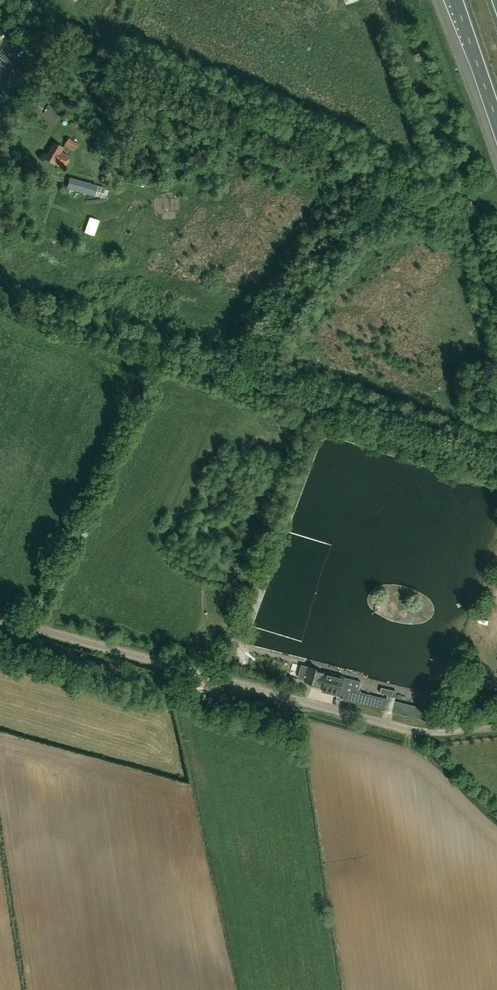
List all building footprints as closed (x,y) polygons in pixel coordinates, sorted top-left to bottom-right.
[(46,103),(33,96),(28,105),(40,112),(46,103)] [(42,114),(55,121),(61,111),(48,104),(42,114)] [(65,144),(75,150),(78,144),(71,140),(71,139),(68,138),(65,144)] [(44,158),(63,169),(70,156),(61,151),(63,148),(53,142),(44,158)] [(97,186),(70,179),(67,188),(77,191),(76,195),(83,197),(84,192),(102,197),(105,187),(97,185),(97,186)] [(63,196),(57,203),(61,207),(67,200),(63,196)] [(100,220),(90,217),(84,233),(94,236),(100,220)] [(488,618),(485,622),(493,627),(496,623),(488,618)] [(305,682),(321,686),(324,673),(317,671),(317,669),(309,667),(305,682)] [(451,668),(442,690),(451,694),(460,671),(451,668)] [(326,674),(324,673),(321,686),(324,686),(322,691),(340,695),(340,693),(344,694),(343,699),(386,710),(388,699),(362,692),(361,695),(354,693),(355,687),(359,688),(361,681),(348,678),(348,680),(344,679),(344,677),(327,672),(326,674)] [(395,691),(381,687),(380,693),(388,695),(388,696),(394,697),(395,691)] [(394,701),(391,712),(435,722),(439,703),(430,701),(428,711),(420,709),(421,707),(394,701)]
